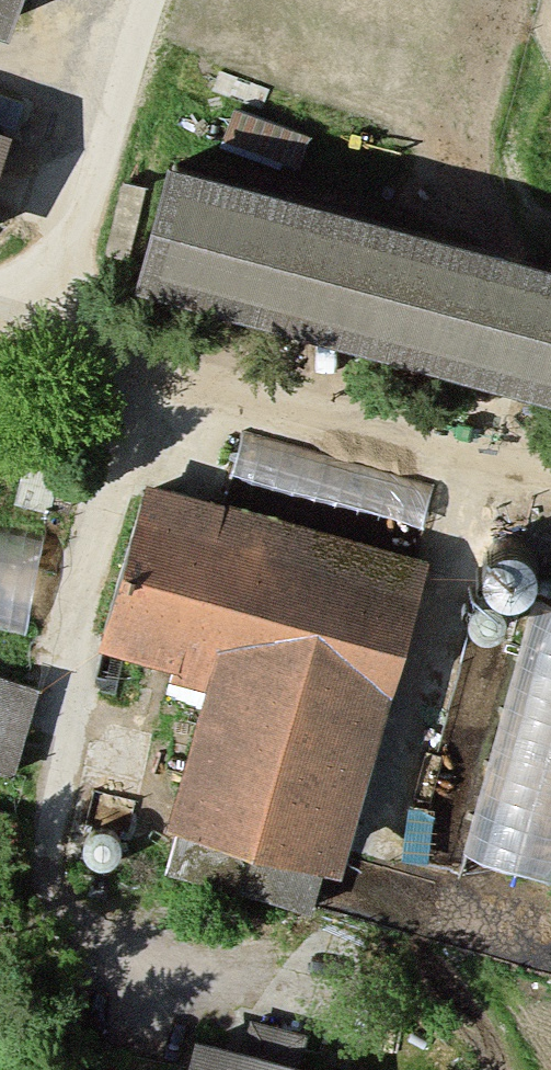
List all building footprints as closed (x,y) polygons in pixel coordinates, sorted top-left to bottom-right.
[(42,25),(50,0),(0,0),(0,10),(42,25)] [(0,125),(0,226),(30,134),(0,125)] [(198,160),(167,282),(550,379),(550,249),(198,160)] [(446,563),(159,485),(117,639),(225,668),(184,819),(362,868),(446,563)] [(0,520),(0,631),(25,636),(46,529),(0,520)] [(529,584),(534,591),(542,597),(550,599),(550,542),(544,543),(536,548),(530,556),(526,565),(526,574),(529,584)] [(524,600),(457,868),(550,891),(550,607),(524,600)] [(43,674),(0,663),(0,759),(20,764),(43,674)] [(207,1037),(199,1069),(338,1069),(207,1037)]
